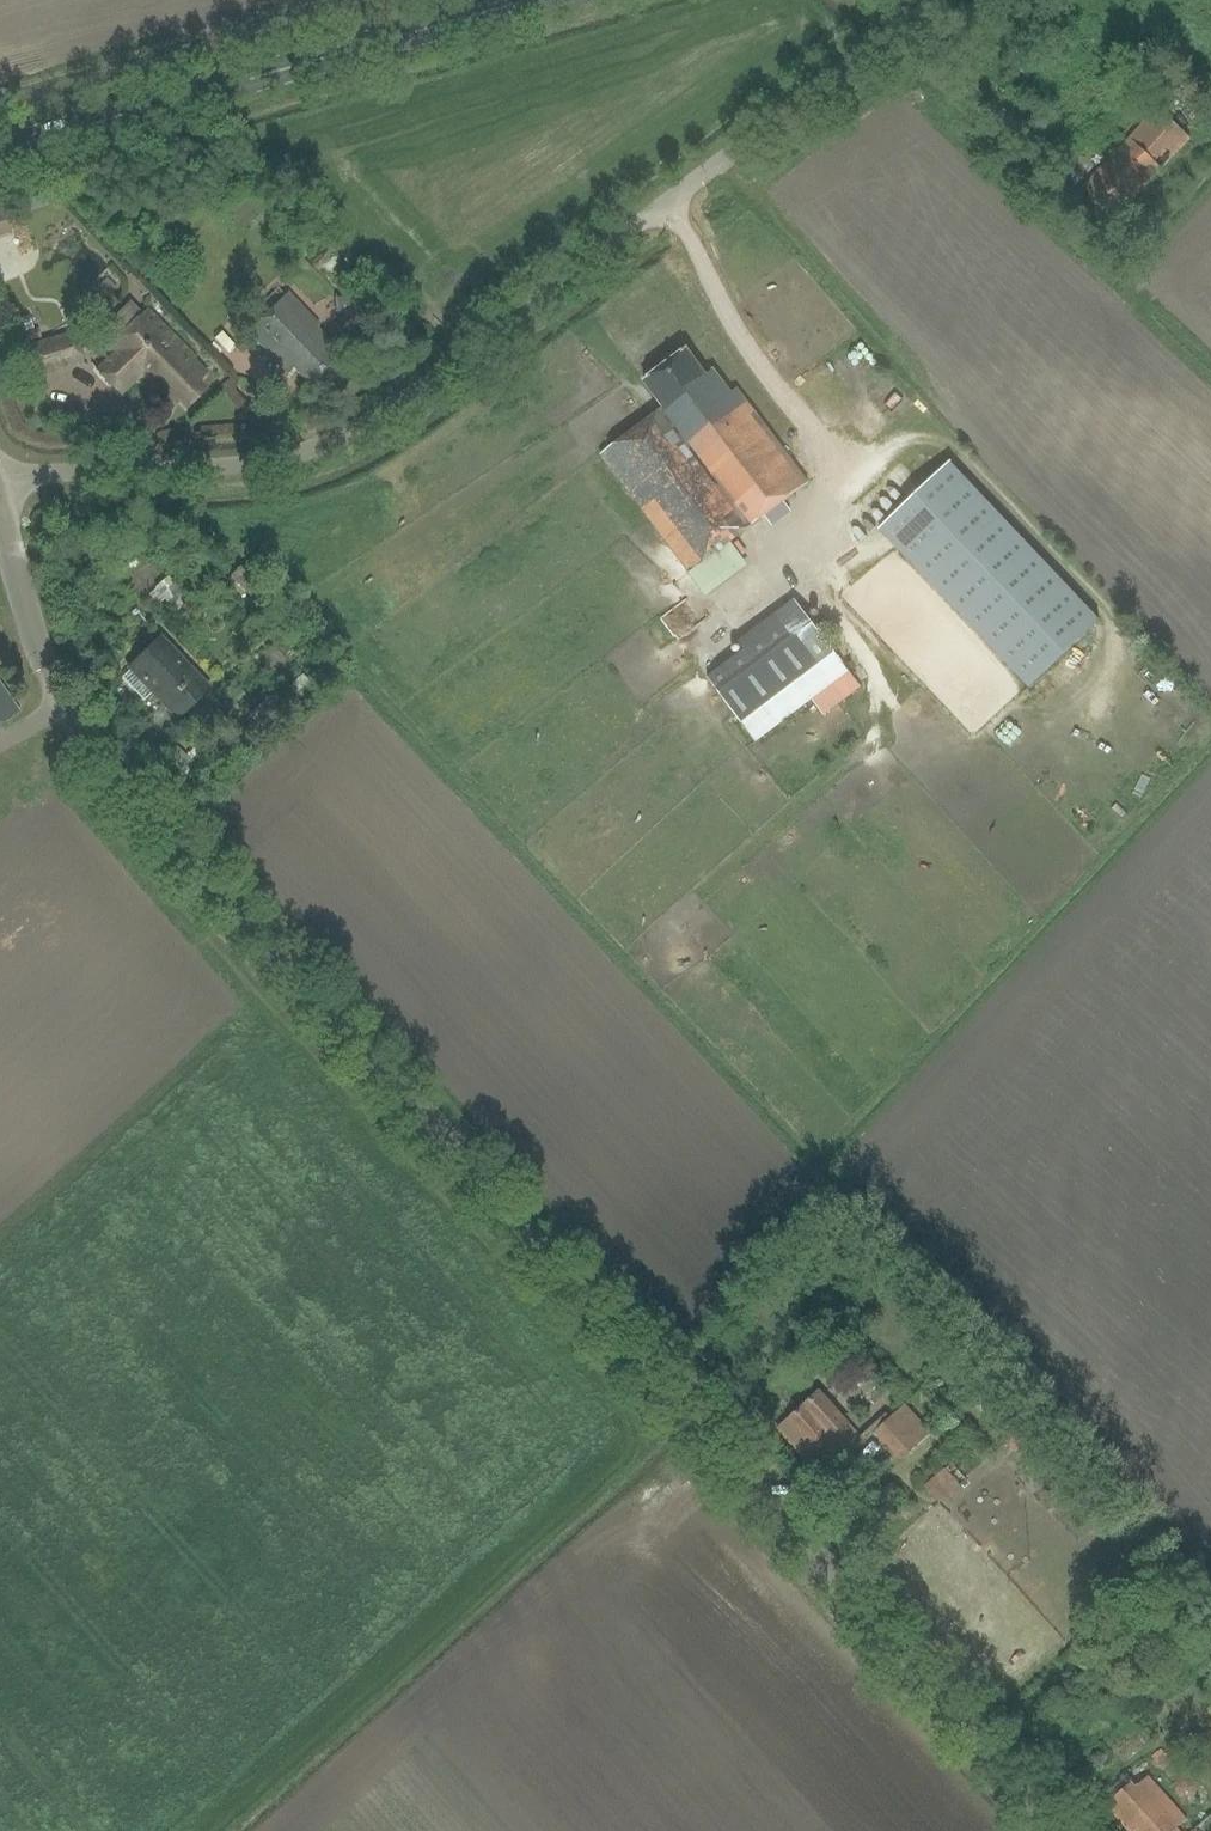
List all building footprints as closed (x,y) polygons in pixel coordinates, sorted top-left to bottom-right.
[(1192,140),(1159,108),(1086,185),(1093,192),(1089,196),(1107,213),(1111,209),(1118,217),(1192,140)] [(0,211),(0,237),(13,233),(5,209),(0,211)] [(316,389),(340,367),(325,351),(330,345),(315,329),(319,325),(291,295),(251,333),(289,373),(296,367),(316,389)] [(130,302),(101,330),(115,345),(114,346),(120,352),(104,368),(125,391),(142,375),(148,381),(152,378),(160,386),(156,389),(172,406),(182,397),(187,403),(206,384),(201,379),(207,372),(193,358),(196,355),(151,309),(144,317),(130,302)] [(77,331),(34,344),(45,377),(87,364),(77,331)] [(669,411),(606,460),(695,575),(813,485),(741,391),(735,396),(718,373),(711,378),(691,351),(648,384),(669,411)] [(1029,688),(1099,621),(950,463),(879,530),(1029,688)] [(252,594),(260,587),(241,567),(233,574),(252,594)] [(158,605),(166,599),(168,601),(179,592),(167,578),(157,588),(158,589),(150,595),(158,605)] [(742,654),(705,683),(753,745),(845,675),(791,604),(736,645),(742,654)] [(212,688),(163,638),(131,669),(133,671),(126,678),(138,691),(146,683),(181,719),(212,688)] [(21,711),(0,679),(0,725),(21,711)] [(826,1477),(866,1442),(847,1420),(859,1409),(836,1384),(825,1394),(821,1390),(787,1420),(792,1425),(783,1433),(815,1469),(817,1467),(826,1477)] [(906,1406),(875,1433),(899,1461),(930,1434),(906,1406)] [(1042,1476),(1060,1460),(1027,1425),(1009,1441),(1042,1476)] [(968,1480),(955,1463),(926,1487),(940,1503),(968,1480)] [(1109,1809),(1128,1830),(1179,1830),(1176,1827),(1185,1820),(1148,1776),(1134,1787),(1131,1783),(1115,1796),(1119,1801),(1109,1809)]
